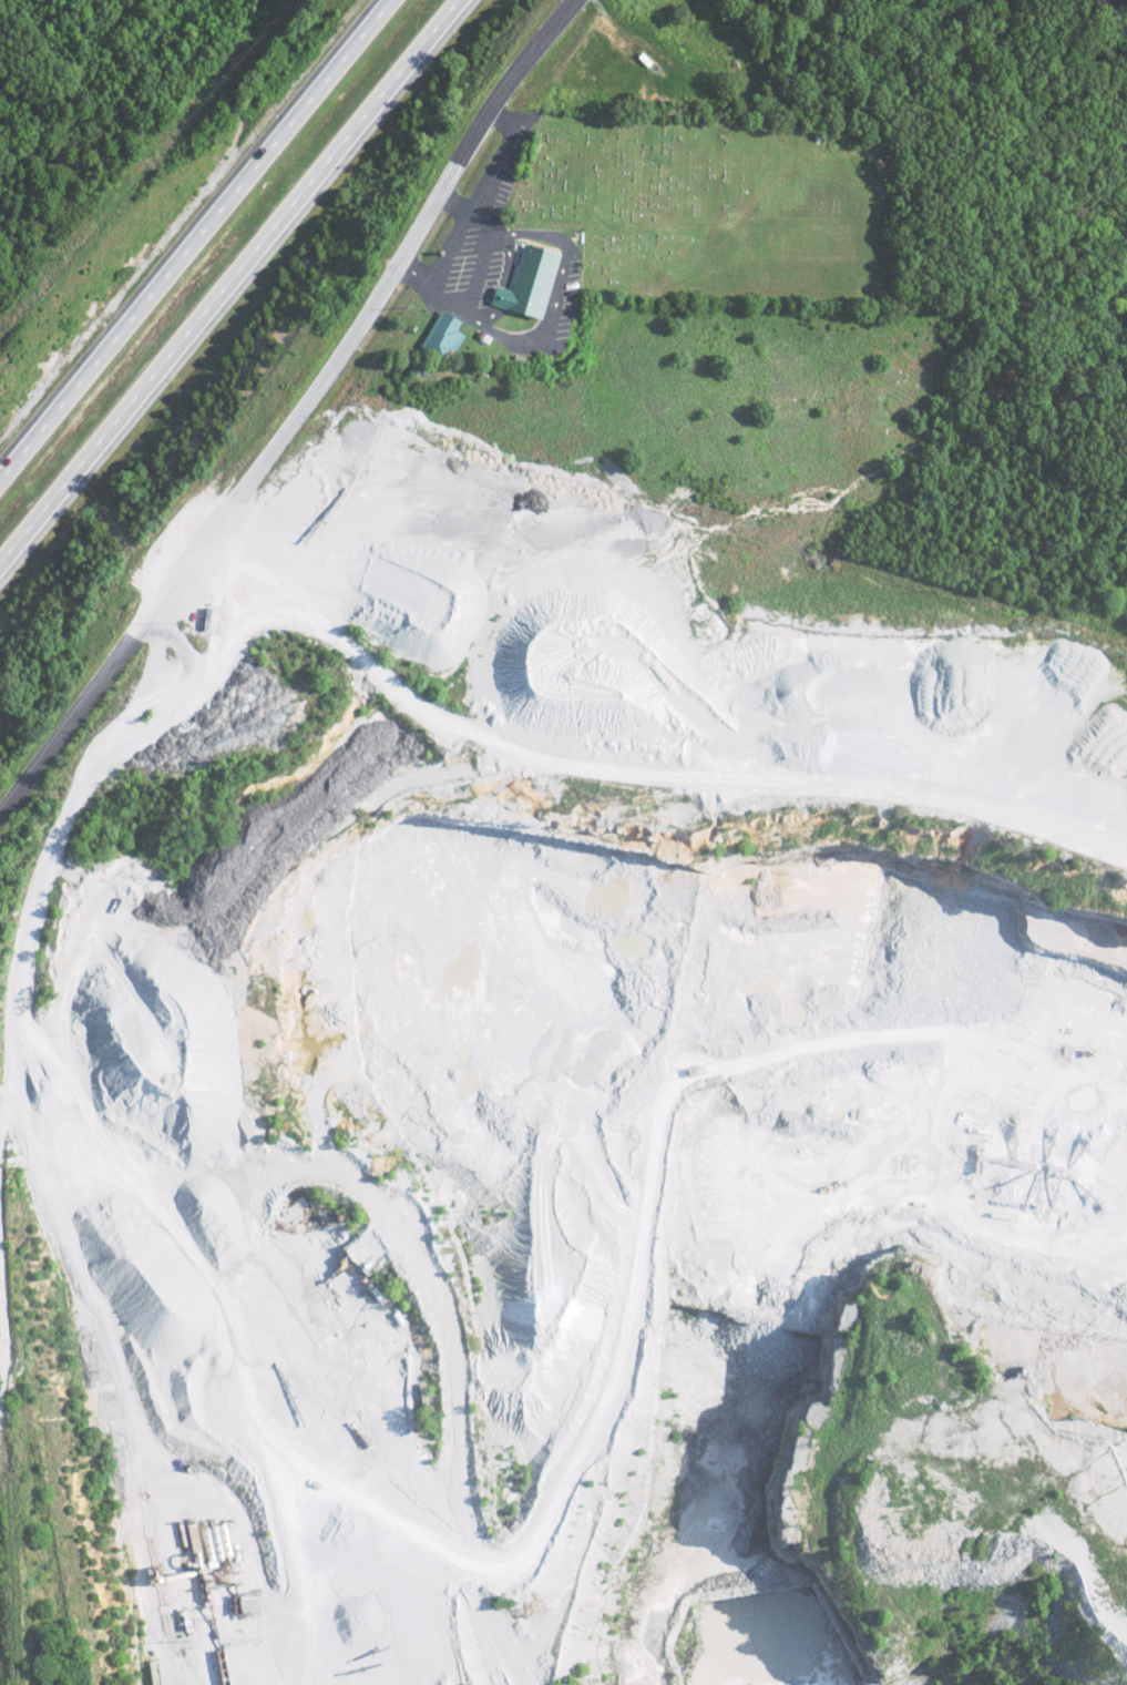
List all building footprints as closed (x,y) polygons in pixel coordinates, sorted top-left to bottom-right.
[(538,318),(553,252),(518,244),(508,290),(490,286),(486,306),(538,318)] [(445,348),(451,352),(461,335),(453,330),(458,321),(438,310),(416,346),(438,359),(445,348)]
